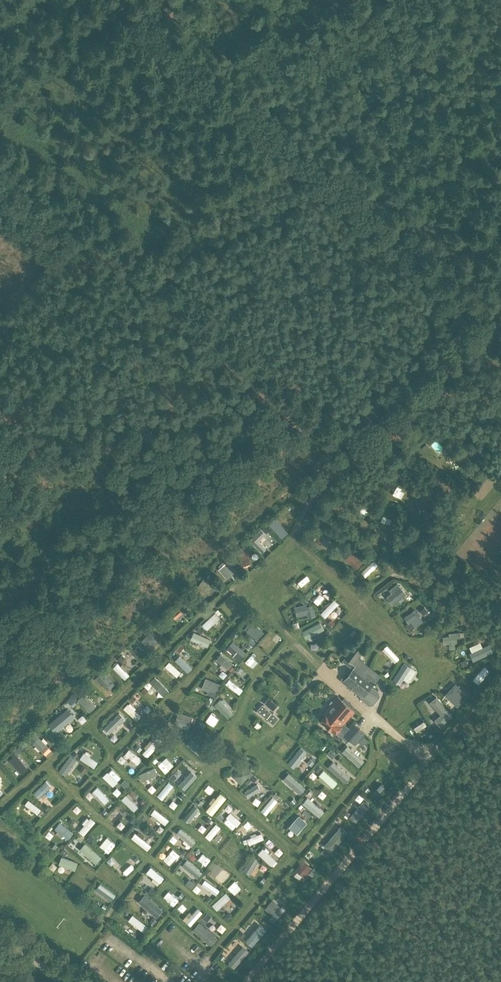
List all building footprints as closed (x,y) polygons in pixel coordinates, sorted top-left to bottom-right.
[(271,522),(269,523),(282,537),(288,532),(275,518),(271,522)] [(261,528),(249,540),(261,552),(266,547),(259,540),(266,533),(261,528)] [(328,535),(320,528),(315,533),(323,540),(321,542),(327,548),(336,539),(329,533),(328,535)] [(245,549),(237,551),(242,566),(251,563),(245,549)] [(363,561),(353,551),(346,559),(356,569),(363,561)] [(227,561),(218,569),(226,578),(235,570),(227,561)] [(385,573),(373,563),(369,569),(381,578),(385,573)] [(215,586),(205,579),(198,587),(209,595),(215,586)] [(389,590),(391,593),(386,597),(392,605),(406,594),(397,584),(389,590)] [(334,597),(320,613),(326,618),(340,603),(334,597)] [(175,619),(177,621),(188,611),(180,602),(174,608),(175,610),(171,614),(175,619)] [(305,604),(294,607),(297,616),(307,614),(308,618),(315,616),(312,605),(306,607),(305,604)] [(411,621),(406,625),(410,630),(423,621),(415,609),(406,615),(411,621)] [(215,612),(203,623),(209,630),(221,618),(215,612)] [(320,621),(301,631),(305,639),(324,629),(320,621)] [(263,632),(253,623),(246,631),(257,640),(263,632)] [(150,645),(152,648),(158,642),(156,639),(157,637),(151,631),(141,641),(148,647),(150,645)] [(456,638),(460,638),(460,632),(450,633),(451,636),(443,637),(444,644),(449,644),(449,649),(455,649),(454,643),(456,642),(456,638)] [(194,633),(191,640),(208,648),(211,641),(194,633)] [(246,653),(232,641),(226,648),(234,655),(233,657),(239,661),(246,653)] [(138,645),(135,649),(140,653),(143,650),(138,645)] [(378,691),(371,686),(379,675),(357,658),(362,651),(354,645),(342,660),(350,667),(341,679),(341,681),(361,696),(361,699),(368,704),(373,704),(379,695),(378,691)] [(222,652),(217,658),(229,668),(234,661),(222,652)] [(180,655),(175,660),(190,672),(194,668),(180,655)] [(249,655),(243,663),(256,674),(262,666),(249,655)] [(171,660),(165,666),(176,677),(182,671),(171,660)] [(112,667),(125,679),(130,674),(118,662),(112,667)] [(484,666),(472,678),(478,683),(490,671),(484,666)] [(103,671),(94,679),(100,684),(102,683),(108,690),(114,684),(103,671)] [(156,676),(150,681),(164,698),(170,693),(156,676)] [(221,684),(205,678),(201,689),(208,691),(208,692),(215,695),(221,684)] [(301,678),(297,682),(301,686),(305,682),(301,678)] [(468,695),(455,683),(444,694),(457,706),(468,695)] [(79,697),(89,711),(96,706),(86,692),(79,697)] [(201,712),(205,703),(192,696),(188,706),(201,712)] [(346,729),(342,725),(355,710),(338,696),(325,711),(327,713),(320,721),(335,733),(338,730),(354,744),(364,732),(352,722),(346,729)] [(436,696),(430,702),(440,714),(434,720),(440,727),(453,715),(436,696)] [(264,703),(273,710),(278,705),(269,697),(264,703)] [(222,698),(215,704),(229,718),(235,712),(222,698)] [(130,702),(123,709),(136,721),(142,715),(130,702)] [(257,710),(273,724),(278,718),(262,704),(257,710)] [(49,724),(56,732),(75,716),(68,707),(49,724)] [(103,727),(109,732),(120,719),(114,715),(103,727)] [(183,718),(177,716),(174,724),(188,729),(191,721),(191,720),(190,720),(190,717),(184,715),(183,718)] [(34,732),(28,738),(41,751),(43,753),(49,748),(46,745),(34,732)] [(282,736),(278,741),(292,752),(296,747),(282,736)] [(193,738),(188,744),(205,757),(209,751),(193,738)] [(20,745),(15,750),(18,754),(24,749),(20,745)] [(129,749),(125,754),(137,764),(142,759),(129,749)] [(349,749),(343,755),(353,765),(359,759),(349,749)] [(10,760),(20,773),(27,767),(17,754),(13,750),(10,753),(13,757),(10,760)] [(400,750),(386,765),(394,772),(408,757),(400,750)] [(84,752),(81,757),(94,765),(97,759),(84,752)] [(175,753),(163,767),(169,772),(181,758),(175,753)] [(335,758),(330,763),(341,773),(346,768),(335,758)] [(73,760),(66,774),(74,778),(80,764),(73,760)] [(140,774),(143,781),(158,774),(155,766),(140,774)] [(242,766),(233,777),(241,784),(251,773),(242,766)] [(115,769),(110,774),(121,785),(126,780),(115,769)] [(195,770),(183,784),(188,788),(199,774),(195,770)] [(167,779),(157,795),(163,799),(173,783),(167,779)] [(46,781),(34,792),(40,799),(52,787),(46,781)] [(259,782),(244,791),(248,797),(263,788),(259,782)] [(378,796),(384,788),(381,785),(374,792),(378,796)] [(99,787),(93,791),(103,804),(109,799),(99,787)] [(126,795),(122,799),(135,810),(139,805),(126,795)] [(219,795),(208,810),(215,815),(226,799),(219,795)] [(273,795),(260,810),(265,815),(278,800),(273,795)] [(193,803),(184,818),(189,821),(198,806),(193,803)] [(155,808),(151,814),(165,825),(169,820),(155,808)] [(305,808),(303,812),(309,818),(312,814),(305,808)] [(235,811),(227,824),(233,828),(242,815),(235,811)] [(90,816),(79,831),(85,835),(96,820),(90,816)] [(299,816),(289,827),(297,834),(306,823),(299,816)] [(60,822),(55,829),(69,840),(75,833),(60,822)] [(183,830),(178,835),(192,847),(197,841),(183,830)] [(136,832),(132,838),(150,850),(154,844),(136,832)] [(263,833),(247,839),(250,845),(265,839),(263,833)] [(94,865),(101,857),(87,845),(82,850),(90,857),(88,860),(94,865)] [(324,847),(321,852),(326,856),(330,852),(324,847)] [(208,852),(198,861),(202,866),(212,857),(208,852)] [(64,855),(60,863),(77,870),(80,862),(64,855)] [(252,858),(245,872),(250,874),(258,860),(252,858)] [(311,869),(300,861),(294,869),(304,878),(311,869)] [(145,872),(160,883),(164,877),(150,866),(145,872)] [(193,879),(188,885),(191,888),(196,881),(193,879)] [(206,880),(202,884),(215,895),(219,890),(206,880)] [(102,887),(100,894),(114,899),(117,893),(102,887)] [(152,887),(147,892),(151,895),(155,890),(152,887)] [(226,892),(213,904),(218,909),(231,897),(226,892)] [(271,918),(274,921),(286,907),(283,904),(280,907),(271,900),(265,908),(273,915),(271,918)] [(150,901),(146,907),(159,915),(163,909),(150,901)] [(198,908),(188,918),(192,923),(202,913),(198,908)] [(131,924),(144,931),(147,926),(134,919),(131,924)] [(256,938),(262,930),(254,923),(247,932),(256,938)] [(194,930),(208,942),(213,936),(200,924),(194,930)] [(243,960),(247,954),(246,952),(247,950),(239,944),(229,955),(237,962),(241,958),(243,960)]
